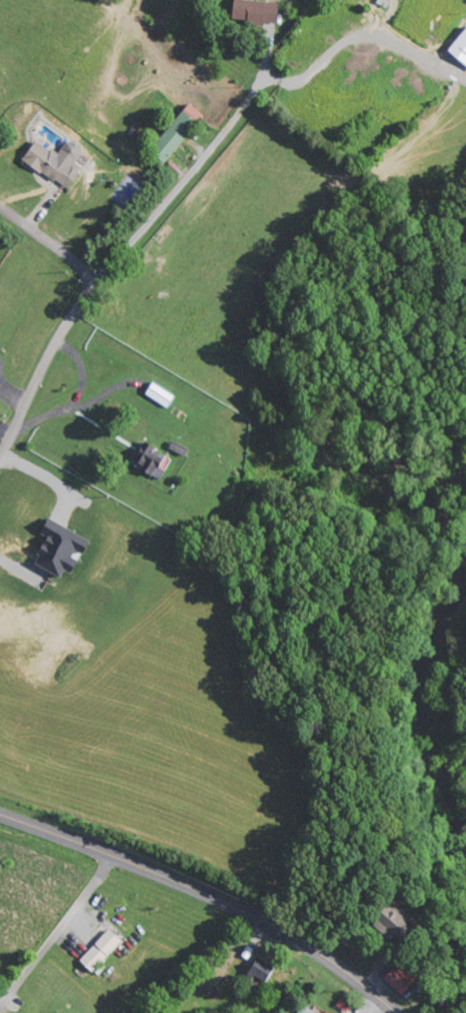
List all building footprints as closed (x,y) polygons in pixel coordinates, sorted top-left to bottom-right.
[(253,0),(234,0),(232,18),(277,23),(279,3),(253,0)] [(465,64),(465,23),(464,21),(438,58),(460,73),(465,64)] [(150,151),(165,163),(203,115),(188,103),(150,151)] [(66,190),(82,167),(76,163),(86,149),(69,138),(57,155),(35,139),(22,159),(66,190)] [(160,468),(167,453),(141,442),(132,466),(161,478),(164,470),(160,468)] [(89,540),(46,519),(40,533),(46,536),(33,564),(60,577),(63,570),(68,572),(78,552),(82,554),(89,540)] [(400,940),(415,920),(389,901),(374,921),(400,940)] [(80,961),(93,973),(122,942),(109,930),(80,961)] [(249,973),(266,982),(274,967),(257,958),(249,973)] [(412,986),(393,969),(383,979),(402,997),(412,986)] [(305,1005),(299,1012),(316,1012),(305,1005)]
